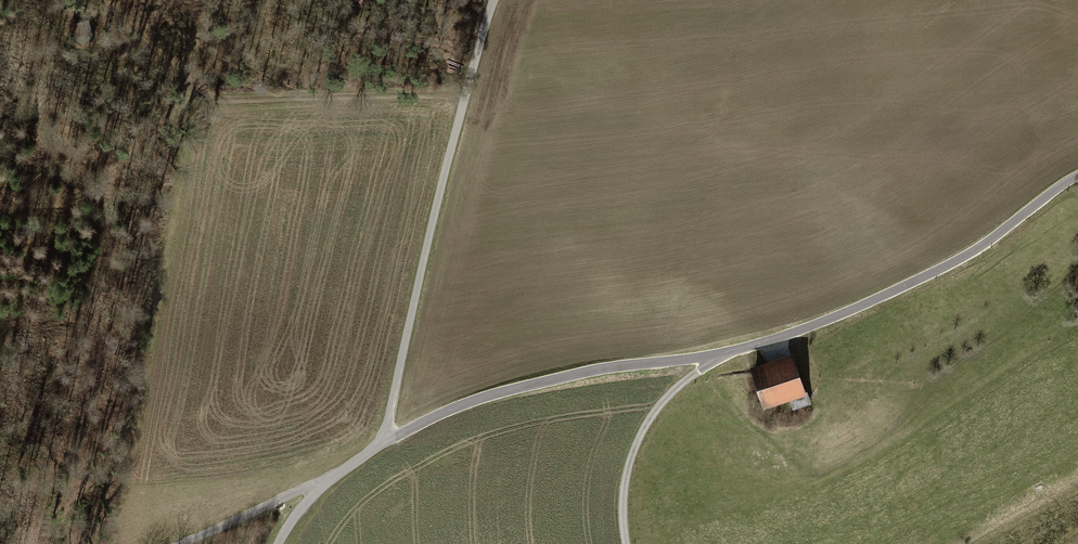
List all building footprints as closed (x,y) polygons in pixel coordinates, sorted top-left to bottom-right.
[(760,409),(799,394),(785,356),(746,371),(760,409)]
